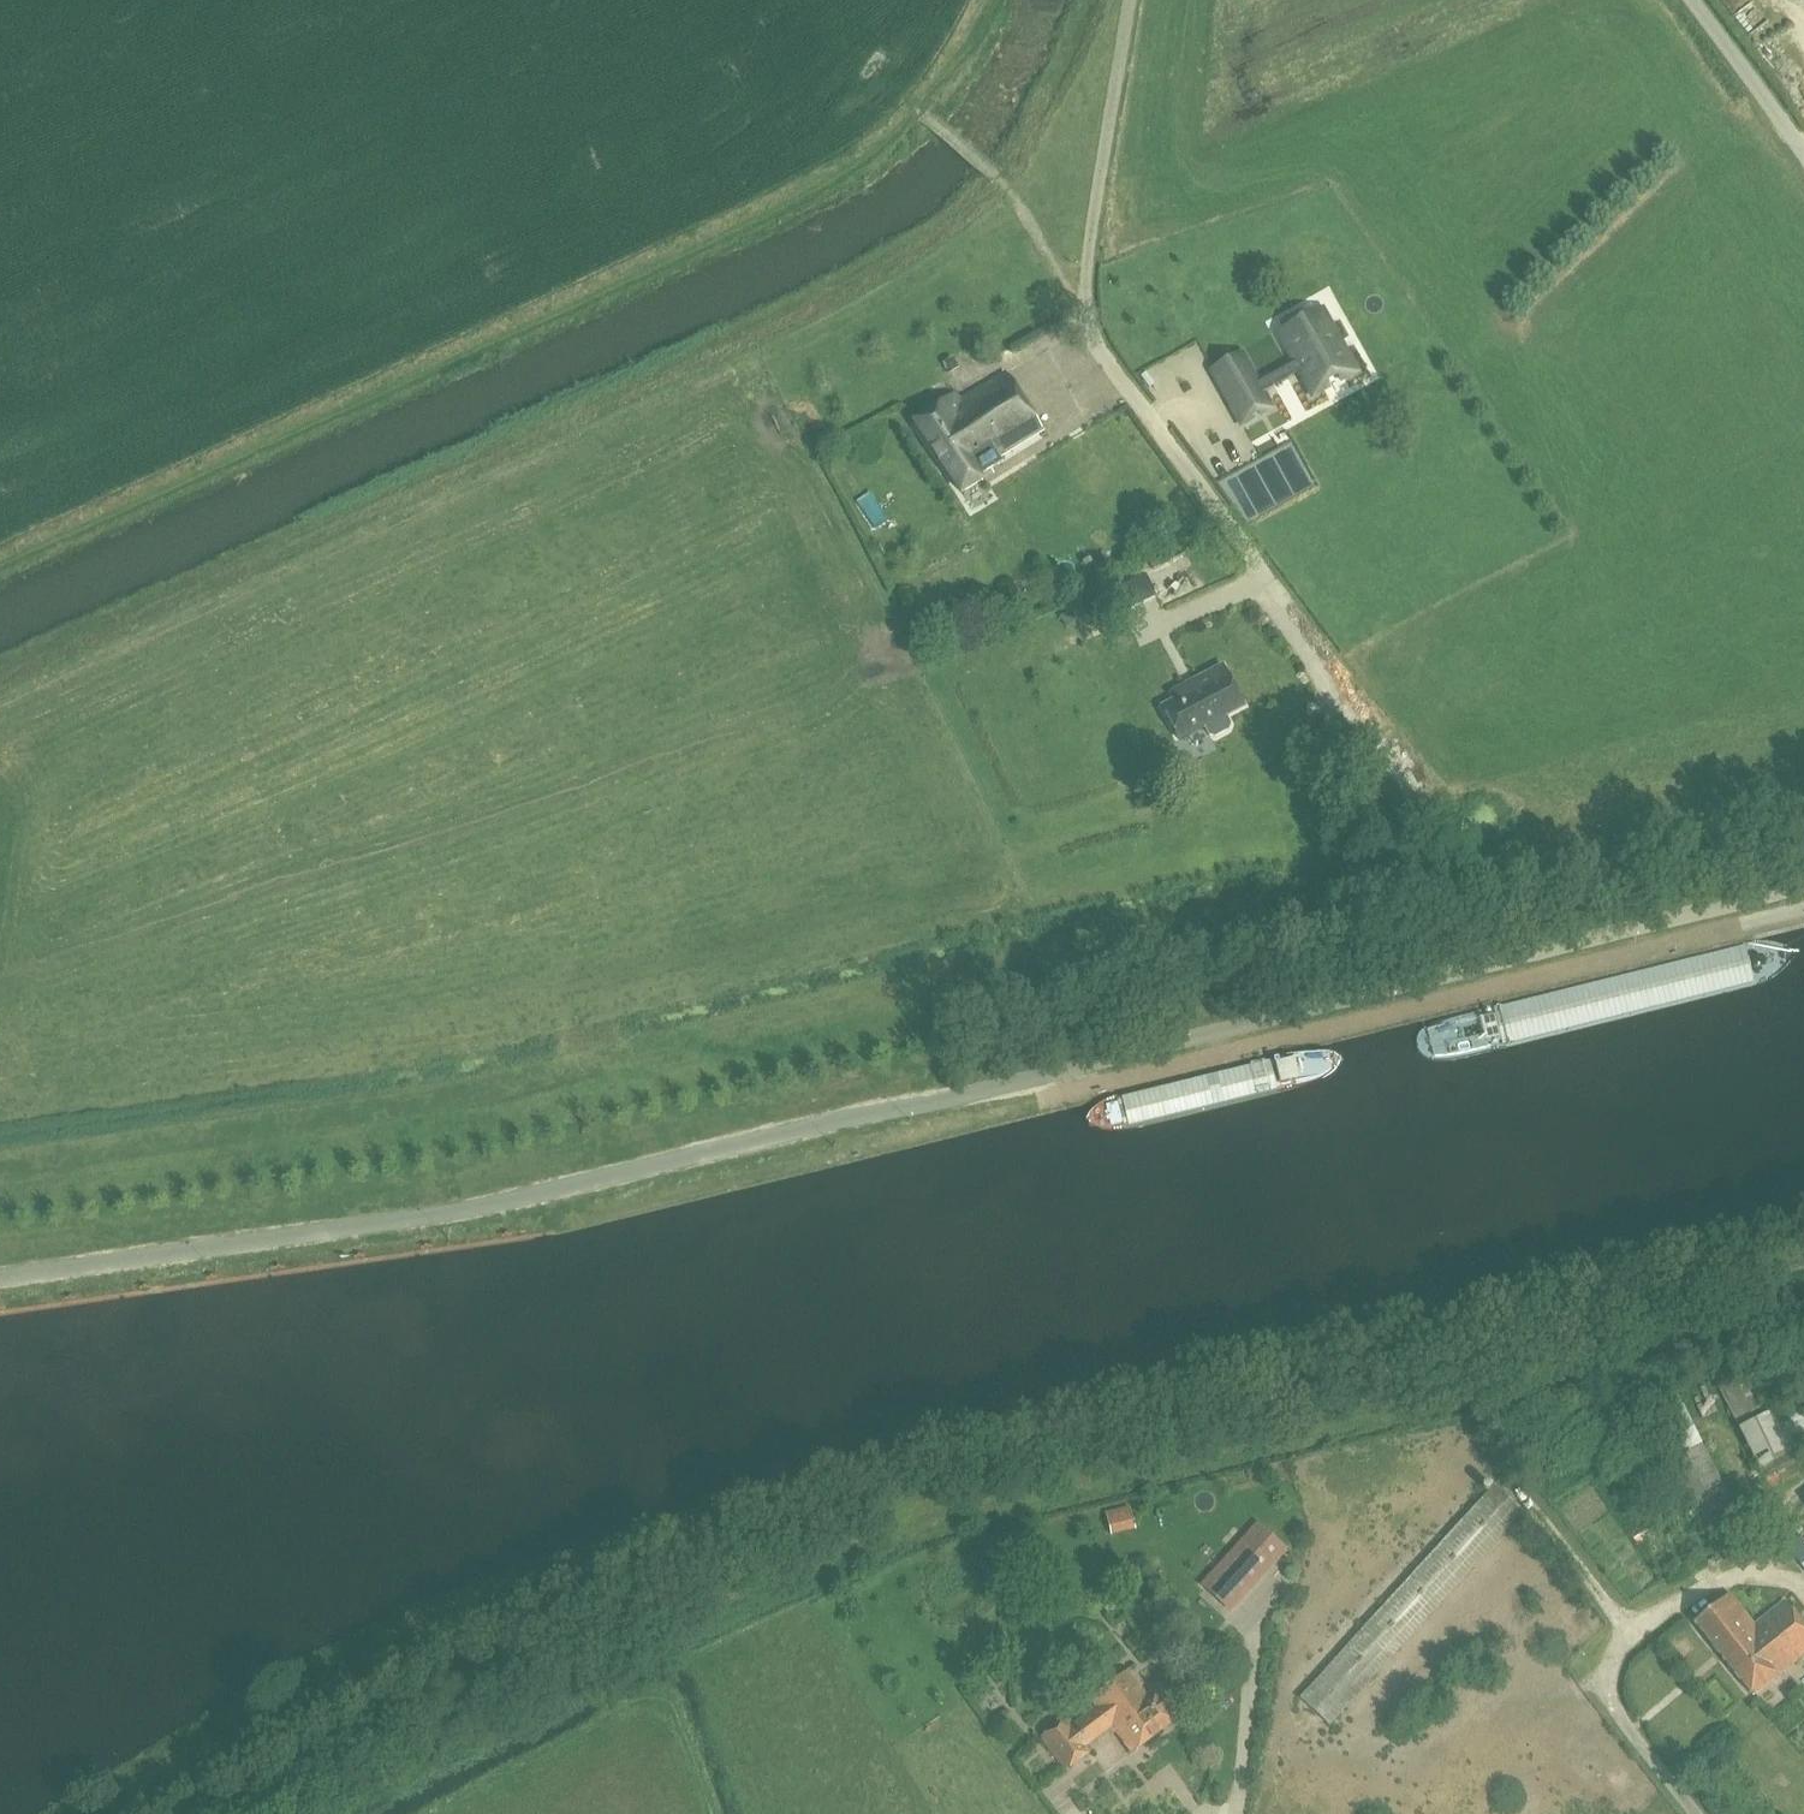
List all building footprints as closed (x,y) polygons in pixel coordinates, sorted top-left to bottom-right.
[(1295,363),(1257,384),(1262,393),(1300,372),(1312,394),(1329,385),(1328,382),(1336,378),(1338,380),(1355,371),(1329,324),(1328,325),(1322,312),(1283,334),(1289,346),(1287,348),(1295,363)] [(1241,356),(1213,371),(1241,423),(1254,417),(1252,414),(1256,411),(1258,414),(1270,407),(1262,393),(1257,384),(1241,356)] [(946,374),(957,368),(951,358),(941,364),(946,374)] [(956,396),(913,423),(961,493),(980,480),(978,477),(991,469),(1003,462),(1000,458),(1044,429),(1007,374),(959,401),(956,396)] [(1112,591),(1079,606),(1088,626),(1121,611),(1112,591)] [(1177,700),(1162,708),(1179,739),(1202,727),(1206,735),(1213,737),(1227,729),(1229,722),(1225,715),(1243,705),(1222,665),(1172,692),(1177,700)] [(653,1187),(655,1201),(676,1197),(673,1183),(653,1187)] [(1759,1470),(1803,1445),(1803,1414),(1796,1397),(1772,1410),(1741,1354),(1709,1373),(1759,1470)] [(1633,1394),(1716,1555),(1751,1538),(1668,1376),(1633,1394)] [(1300,1698),(1331,1726),(1524,1513),(1493,1485),(1300,1698)] [(1141,1522),(1117,1528),(1120,1539),(1144,1533),(1141,1522)] [(1287,1550),(1257,1522),(1199,1585),(1230,1612),(1287,1550)] [(1800,1536),(1786,1546),(1803,1569),(1803,1540),(1800,1536)] [(1752,1696),(1777,1676),(1803,1655),(1803,1627),(1784,1602),(1753,1626),(1729,1595),(1694,1622),(1752,1696)] [(1040,1737),(1066,1771),(1090,1752),(1086,1746),(1111,1726),(1133,1754),(1171,1725),(1128,1670),(1090,1700),(1096,1707),(1071,1726),(1065,1718),(1040,1737)]
